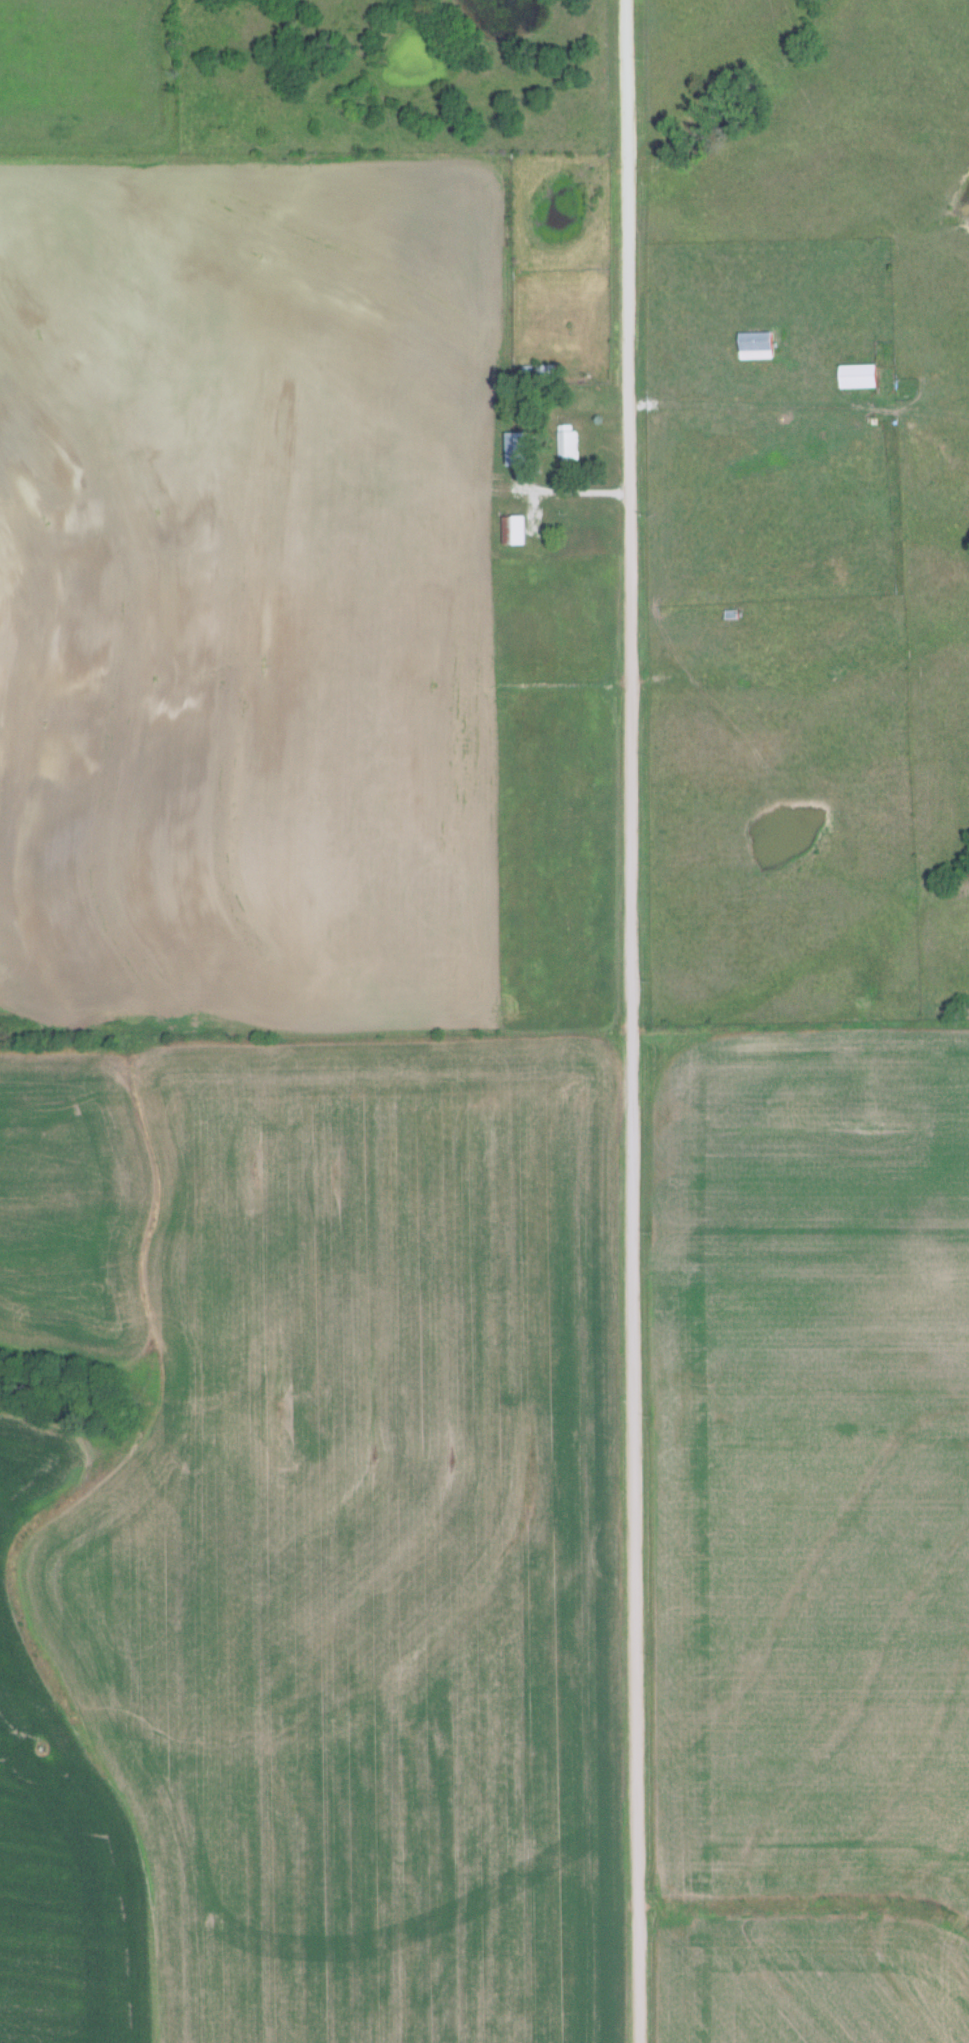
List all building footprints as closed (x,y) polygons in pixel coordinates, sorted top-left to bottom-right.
[(774,332),(739,332),(739,359),(774,359),(774,332)] [(878,363),(839,363),(839,387),(878,387),(878,363)] [(554,364),(521,364),(521,373),(554,373),(554,364)] [(558,424),(558,460),(578,460),(578,430),(571,430),(571,424),(558,424)] [(506,431),(506,465),(529,465),(529,431),(506,431)] [(503,515),(503,544),(526,544),(526,515),(503,515)]
